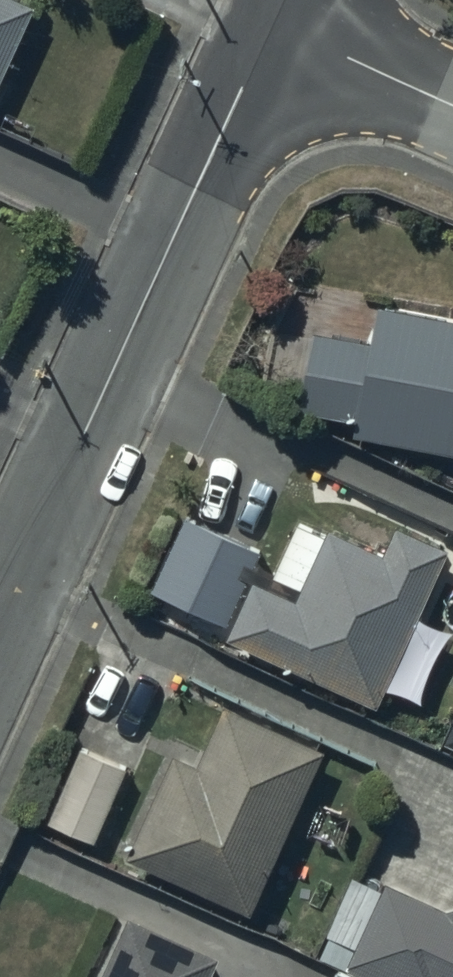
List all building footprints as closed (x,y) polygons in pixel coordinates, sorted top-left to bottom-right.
[(34,0),(0,0),(0,74),(34,0)] [(381,296),(375,331),(314,320),(299,400),(355,410),(353,422),(452,441),(452,309),(381,296)] [(450,541),(395,516),(382,544),(328,520),(326,526),(298,514),(269,578),(253,571),(226,630),(378,699),(450,541)] [(173,745),(127,846),(252,903),(326,743),(224,696),(196,756),(173,745)] [(81,741),(47,812),(99,836),(132,765),(81,741)] [(447,903),(385,875),(346,961),(337,957),(328,976),(452,976),(452,900),(447,903)] [(217,949),(127,909),(96,976),(204,976),(217,949)]
